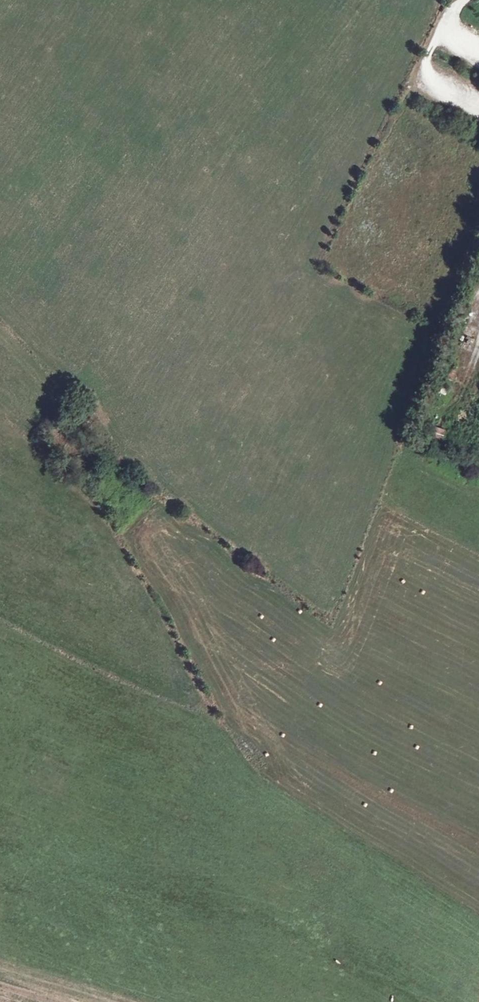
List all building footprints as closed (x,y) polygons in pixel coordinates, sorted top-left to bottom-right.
[(433,427),(430,439),(442,442),(445,430),(433,427)]
